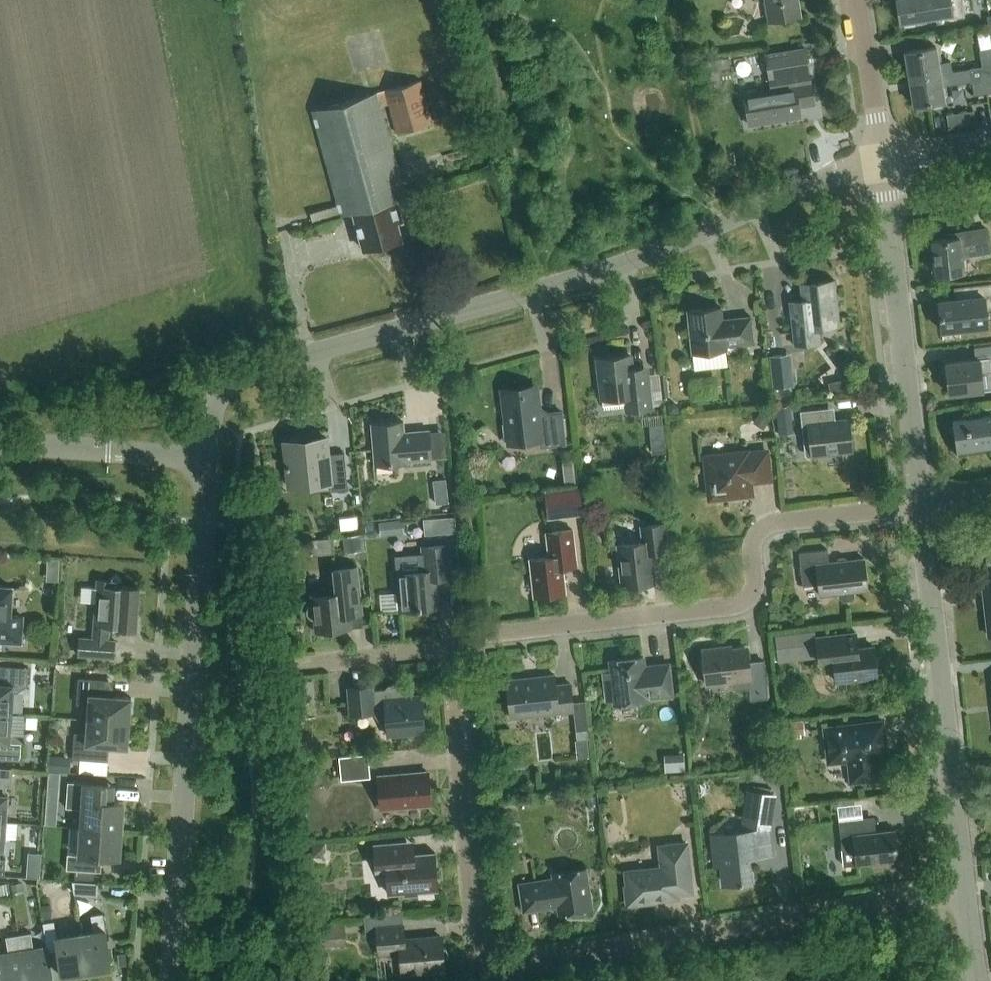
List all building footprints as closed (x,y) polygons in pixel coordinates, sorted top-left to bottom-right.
[(770,21),(801,16),(798,0),(767,0),(770,21)] [(899,23),(937,16),(951,14),(949,0),(895,0),(899,23)] [(904,51),(908,78),(938,73),(934,46),(904,51)] [(805,48),(766,54),(770,79),(809,73),(805,48)] [(980,50),(982,66),(990,65),(990,48),(980,50)] [(718,69),(729,67),(728,58),(701,62),(703,72),(718,69)] [(987,92),(990,92),(990,65),(982,66),(987,92)] [(970,69),(974,95),(987,92),(982,66),(970,69)] [(912,105),(914,104),(915,110),(927,108),(926,102),(943,100),(938,73),(908,78),(912,105)] [(799,106),(814,104),(810,78),(794,81),(795,86),(744,94),(749,124),(801,116),(799,106)] [(397,133),(432,123),(420,81),(312,111),(341,215),(353,212),(364,250),(401,240),(397,223),(402,221),(396,200),(405,197),(379,106),(389,104),(397,133)] [(973,111),(960,114),(962,127),(975,125),(973,111)] [(962,256),(990,252),(987,228),(948,234),(948,238),(932,240),(936,274),(963,270),(962,256)] [(819,327),(839,325),(834,280),(802,284),(803,300),(790,302),(794,344),(820,341),(819,327)] [(990,308),(990,283),(963,286),(964,297),(939,300),(942,330),(988,325),(986,309),(990,308)] [(688,311),(690,331),(692,353),(726,349),(726,346),(754,342),(751,316),(723,319),(721,307),(688,311)] [(990,369),(990,345),(974,347),(976,359),(946,362),(949,393),(983,389),(981,370),(990,369)] [(770,355),(773,387),(794,385),(790,353),(770,355)] [(646,367),(632,368),(630,355),(598,359),(599,371),(597,374),(598,385),(601,386),(602,399),(616,397),(616,401),(620,403),(628,402),(629,410),(651,408),(646,367)] [(854,389),(851,377),(841,379),(844,391),(854,389)] [(504,425),(505,439),(508,438),(509,443),(540,440),(541,447),(565,444),(562,411),(545,413),(539,409),(537,391),(503,395),(506,425),(504,425)] [(674,403),(668,403),(669,414),(680,413),(679,406),(674,403)] [(791,406),(776,407),(777,418),(792,417),(791,406)] [(762,408),(753,422),(764,429),(773,415),(762,408)] [(852,450),(849,419),(831,421),(828,419),(827,408),(801,411),(804,440),(807,443),(811,442),(812,454),(852,450)] [(990,414),(953,419),(957,455),(990,450),(990,419),(990,414)] [(404,432),(403,421),(372,424),(375,465),(407,462),(406,461),(431,459),(429,430),(404,432)] [(328,454),(326,438),(311,439),(312,445),(285,448),(288,481),(315,478),(316,484),(330,483),(331,491),(348,489),(344,452),(328,454)] [(665,439),(651,441),(653,455),(667,454),(665,439)] [(770,479),(767,451),(747,453),(747,452),(705,456),(710,496),(713,498),(727,496),(751,493),(750,481),(770,479)] [(660,468),(651,482),(662,489),(671,475),(660,468)] [(580,488),(545,492),(548,518),(583,514),(580,488)] [(447,492),(435,493),(436,506),(449,504),(447,492)] [(455,515),(425,518),(427,535),(457,532),(455,515)] [(402,520),(379,522),(380,536),(403,533),(402,520)] [(623,587),(654,583),(651,553),(667,551),(664,523),(647,525),(649,541),(618,544),(623,587)] [(534,597),(566,593),(562,560),(576,559),(573,529),(546,532),(549,554),(546,557),(530,559),(534,597)] [(343,536),(345,553),(365,551),(364,534),(343,536)] [(398,573),(399,592),(396,592),(398,611),(438,607),(436,579),(451,578),(448,544),(422,547),(424,571),(398,573)] [(853,592),(868,590),(864,558),(829,562),(828,549),(799,552),(803,587),(819,585),(820,595),(839,593),(840,597),(843,600),(851,599),(854,596),(853,592)] [(316,631),(364,626),(357,566),(334,569),(335,581),(332,582),(329,583),(327,585),(325,588),(324,591),(324,594),(312,596),(313,604),(310,605),(308,608),(307,611),(307,614),(309,616),(311,618),(314,619),(316,631)] [(136,629),(138,603),(139,587),(121,586),(121,580),(116,575),(111,580),(110,581),(98,580),(97,588),(94,587),(93,602),(96,602),(93,639),(79,638),(78,655),(114,657),(115,640),(108,640),(109,627),(136,629)] [(23,616),(10,615),(12,587),(0,586),(0,642),(21,643),(23,616)] [(809,632),(788,635),(789,646),(810,643),(809,632)] [(874,646),(858,648),(856,632),(816,637),(819,666),(834,664),(836,681),(877,676),(874,646)] [(749,669),(747,648),(721,650),(721,648),(703,650),(704,660),(700,660),(702,675),(705,674),(707,683),(732,681),(732,687),(736,689),(750,688),(751,699),(768,697),(764,667),(749,669)] [(611,660),(612,671),(602,672),(605,702),(615,701),(616,704),(648,701),(647,697),(671,694),(668,664),(644,667),(643,657),(611,660)] [(27,686),(28,668),(0,666),(0,713),(12,714),(13,691),(19,691),(27,686)] [(506,680),(511,718),(574,711),(571,683),(556,685),(555,675),(506,680)] [(88,719),(129,722),(131,697),(107,695),(108,680),(79,678),(77,704),(89,705),(88,719)] [(314,700),(312,679),(293,681),(294,702),(314,700)] [(388,722),(388,723),(390,735),(424,732),(421,695),(414,696),(413,686),(372,690),(372,686),(349,688),(351,714),(376,712),(376,715),(378,718),(381,721),(385,722),(388,722)] [(17,736),(11,735),(12,714),(0,713),(0,759),(23,760),(24,742),(17,736)] [(127,747),(129,722),(88,719),(86,734),(74,733),(72,759),(102,761),(104,745),(127,747)] [(804,733),(803,720),(787,721),(789,739),(801,738),(800,733),(804,733)] [(825,728),(829,762),(849,760),(851,781),(879,778),(877,757),(887,755),(883,722),(825,728)] [(339,757),(340,763),(341,780),(371,777),(369,761),(369,754),(339,757)] [(51,756),(49,771),(64,772),(65,757),(51,756)] [(5,822),(7,795),(5,795),(6,785),(11,785),(12,768),(0,767),(0,821),(5,822)] [(47,771),(46,793),(56,793),(57,772),(47,771)] [(381,809),(431,804),(428,772),(378,776),(381,809)] [(82,809),(81,827),(121,830),(124,802),(113,801),(114,785),(68,782),(66,808),(82,809)] [(748,856),(771,853),(769,828),(774,795),(750,791),(743,831),(713,835),(715,851),(721,850),(724,883),(750,880),(748,856)] [(842,848),(844,866),(856,864),(898,859),(895,830),(865,833),(863,817),(839,820),(842,848)] [(67,869),(75,870),(74,880),(95,881),(96,871),(101,872),(102,857),(119,858),(121,830),(81,827),(79,855),(68,854),(67,869)] [(374,845),(376,870),(386,869),(388,893),(438,889),(435,853),(408,855),(406,842),(374,845)] [(687,843),(660,846),(662,867),(626,871),(627,886),(626,886),(628,904),(650,902),(649,900),(678,897),(677,893),(692,891),(687,843)] [(324,844),(312,845),(313,858),(321,857),(325,852),(324,844)] [(508,849),(506,849),(508,862),(509,862),(520,861),(518,848),(508,849)] [(592,908),(586,868),(553,873),(553,878),(519,883),(524,911),(558,906),(559,914),(592,908)] [(97,882),(72,881),(74,893),(96,894),(97,882)] [(1,897),(11,895),(9,882),(0,883),(0,891),(1,897)] [(22,883),(11,884),(12,892),(23,891),(22,883)] [(40,905),(43,920),(53,918),(50,903),(40,905)] [(404,925),(403,925),(402,912),(364,916),(365,933),(377,932),(379,953),(396,952),(401,956),(402,973),(414,972),(417,975),(427,975),(429,971),(444,969),(443,959),(446,957),(447,953),(445,948),(442,946),(441,937),(405,940),(404,925)] [(81,933),(87,973),(112,970),(107,943),(103,913),(91,915),(93,931),(81,933)] [(87,973),(81,933),(57,937),(54,921),(43,923),(47,947),(47,950),(48,950),(48,951),(58,949),(58,951),(63,977),(87,973)] [(318,923),(320,947),(346,945),(345,922),(318,923)] [(19,934),(26,980),(53,980),(48,951),(48,950),(47,950),(47,947),(34,949),(31,932),(19,934)] [(0,954),(0,980),(26,980),(19,934),(6,936),(8,953),(0,954)] [(754,965),(741,967),(741,969),(743,977),(755,975),(754,967),(754,965)]
